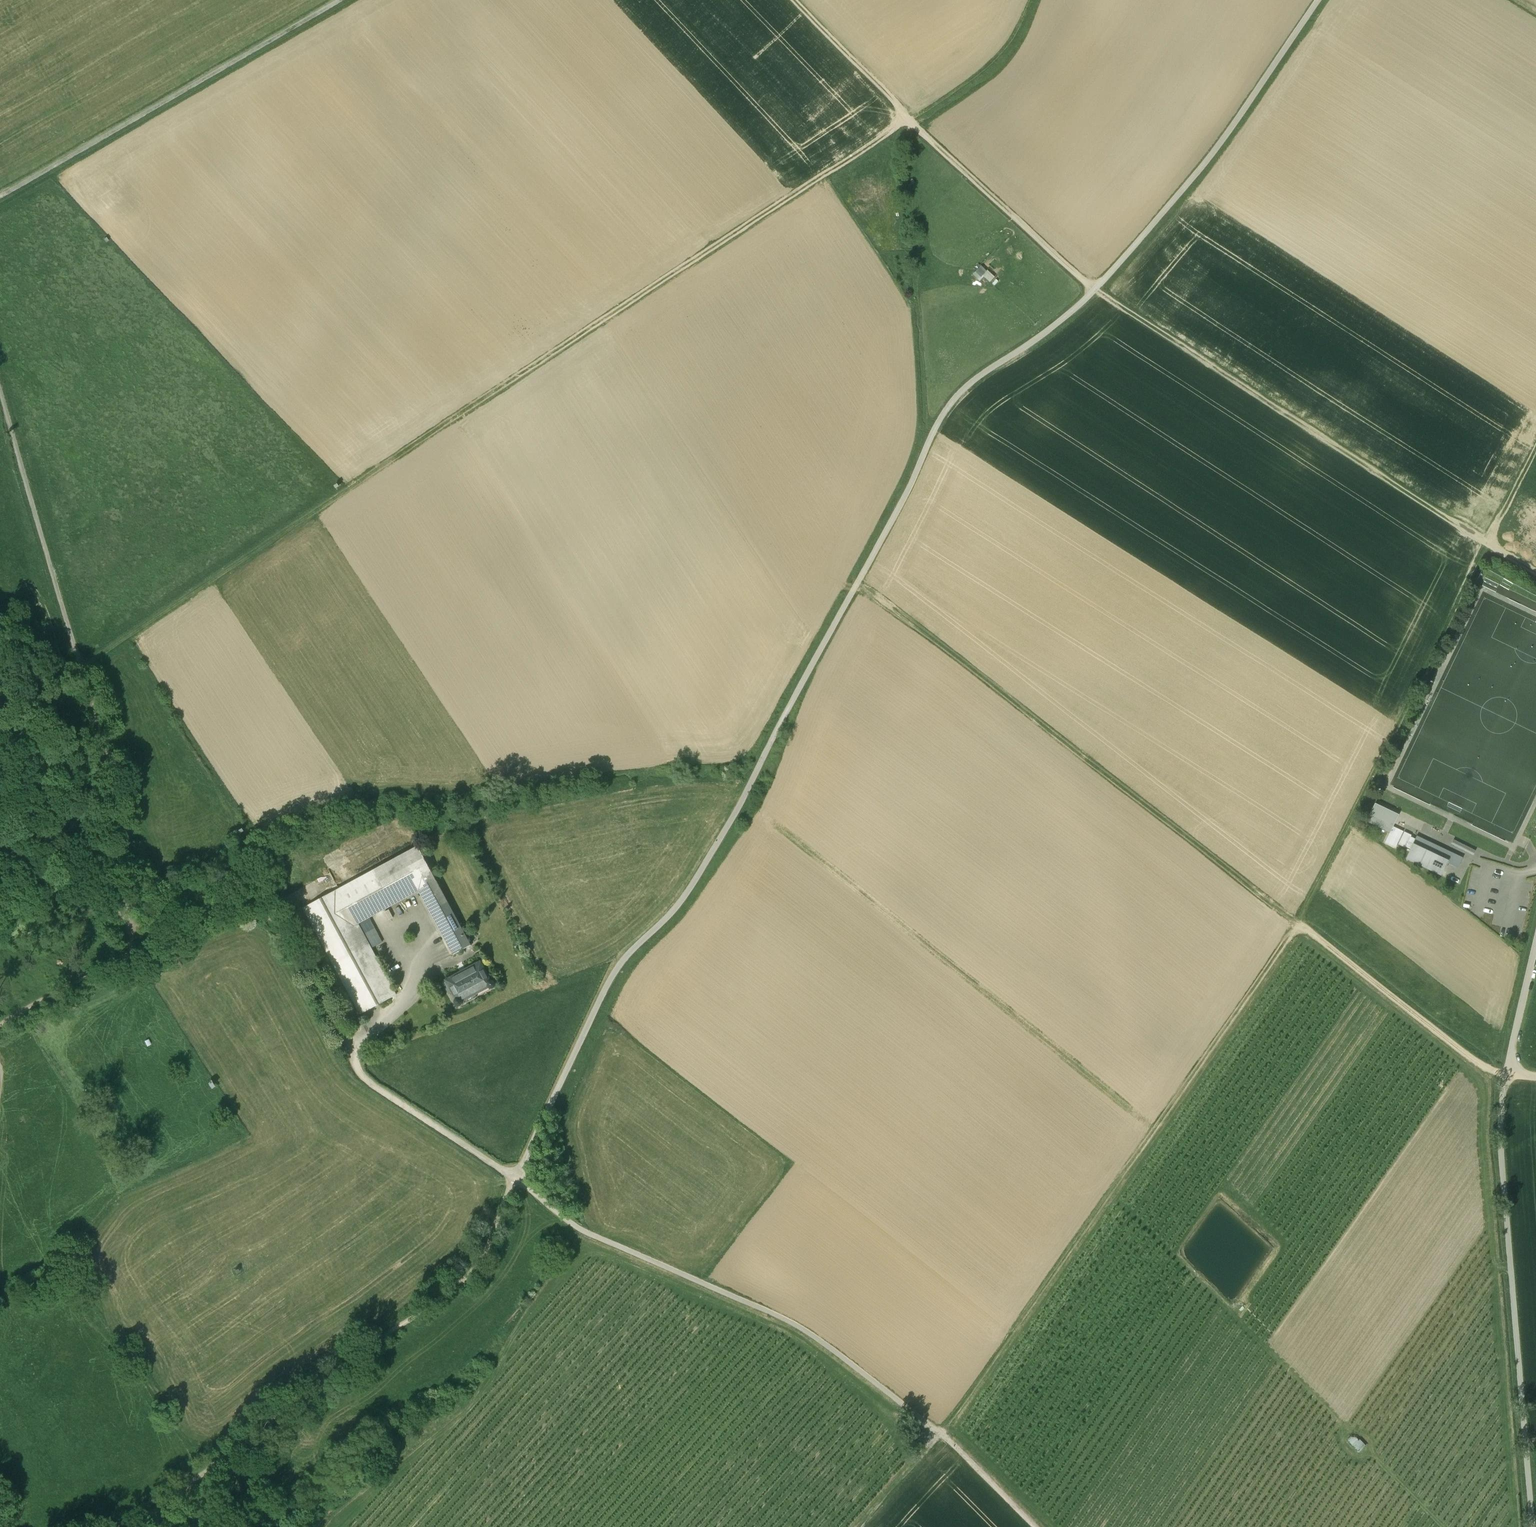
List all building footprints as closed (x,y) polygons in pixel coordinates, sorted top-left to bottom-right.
[(980,280),(984,276),(989,281),(994,277),(981,265),(973,274),(980,280)] [(1392,826),(1385,842),(1395,848),(1403,832),(1392,826)] [(1398,844),(1405,848),(1411,836),(1404,832),(1398,844)] [(1438,851),(1434,849),(1435,846),(1417,838),(1413,846),(1414,846),(1412,851),(1411,850),(1407,859),(1425,867),(1426,866),(1431,868),(1430,869),(1440,874),(1444,866),(1443,866),(1445,861),(1457,867),(1461,858),(1442,849),(1440,849),(1438,851)] [(1453,841),(1451,844),(1473,855),(1475,851),(1453,841)] [(303,908),(360,1015),(396,996),(358,925),(419,892),(453,955),(471,946),(470,944),(477,940),(473,933),(466,937),(418,847),(303,908)] [(385,910),(388,917),(397,914),(394,907),(385,910)] [(480,962),(446,981),(456,999),(454,1000),(454,1002),(454,1005),(455,1007),(457,1008),(459,1008),(462,1007),(463,1005),(463,1002),(463,1001),(489,987),(489,988),(491,989),(493,989),(495,989),(497,988),(498,986),(498,983),(497,981),(494,980),(492,980),(491,980),(480,962)]
